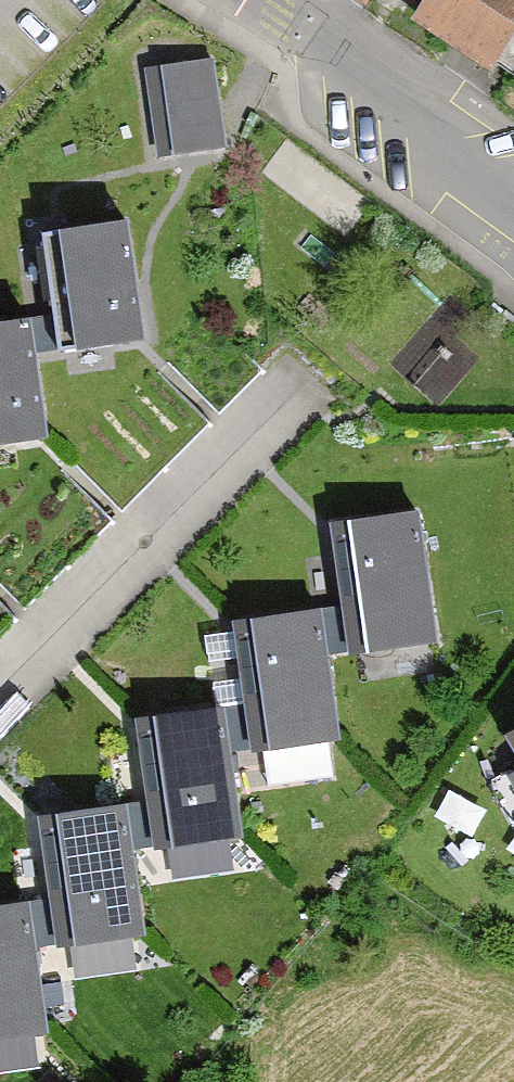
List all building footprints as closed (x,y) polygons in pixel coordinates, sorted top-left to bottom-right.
[(406,21),(480,70),(513,19),(513,0),(420,0),(406,21)] [(230,144),(218,57),(162,65),(174,152),(230,144)] [(59,346),(143,334),(125,209),(40,221),(59,346)] [(0,312),(0,439),(43,433),(26,308),(0,312)] [(432,636),(416,506),(339,516),(356,646),(432,636)] [(264,745),(343,734),(324,603),(246,614),(264,745)] [(162,841),(244,830),(226,695),(144,705),(162,841)] [(513,771),(513,721),(493,732),(513,771)] [(59,936),(143,926),(127,791),(43,801),(59,936)] [(48,1027),(28,891),(0,895),(0,1034),(48,1027)]
